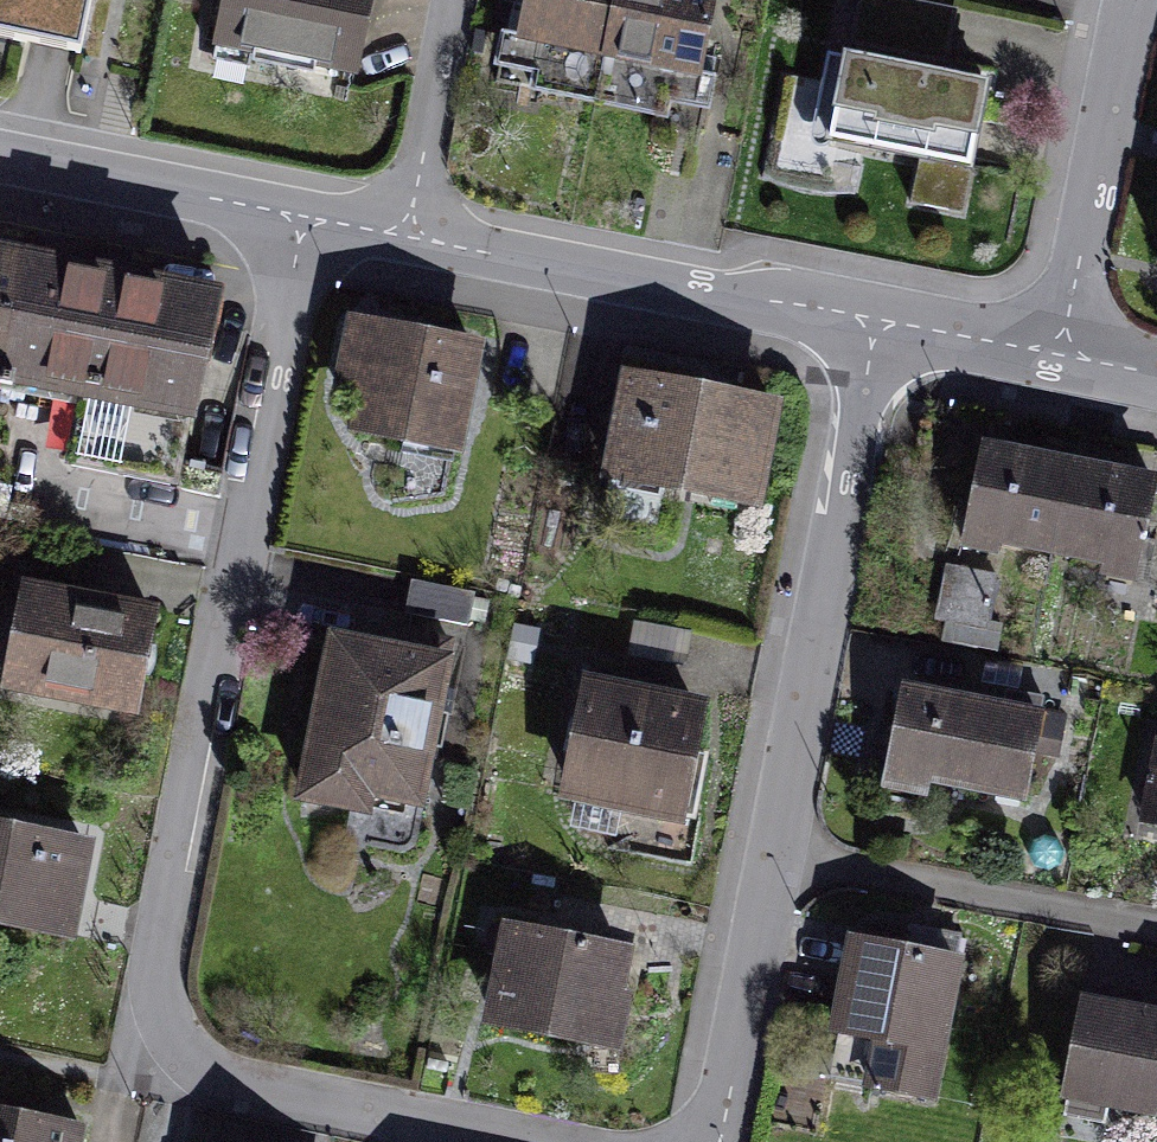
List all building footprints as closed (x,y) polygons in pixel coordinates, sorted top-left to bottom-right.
[(80,54),(91,0),(0,0),(0,38),(80,54)] [(208,38),(355,66),(368,0),(215,0),(208,38)] [(723,0),(526,0),(515,64),(709,98),(726,1),(723,0)] [(971,195),(989,95),(825,67),(807,166),(971,195)] [(199,443),(226,306),(0,262),(0,404),(199,443)] [(466,470),(485,359),(346,335),(326,445),(466,470)] [(778,408),(617,380),(596,499),(757,527),(778,408)] [(958,552),(1059,571),(1079,471),(977,452),(958,552)] [(1079,471),(1059,571),(1142,588),(1156,513),(1156,486),(1079,471)] [(11,593),(0,658),(0,709),(143,734),(163,620),(11,593)] [(457,667),(319,643),(289,812),(427,836),(457,667)] [(711,692),(583,667),(559,794),(686,819),(711,692)] [(1045,722),(895,696),(877,799),(1027,825),(1045,722)] [(1154,750),(1138,844),(1156,847),(1156,750),(1154,750)] [(0,836),(0,948),(81,962),(100,854),(0,836)] [(640,962),(493,936),(475,1041),(622,1067),(640,962)] [(935,1117),(962,967),(853,948),(827,1098),(935,1117)] [(1078,1011),(1061,1117),(1156,1133),(1156,1024),(1078,1011)] [(0,1126),(0,1141),(90,1141),(90,1139),(0,1126)]
